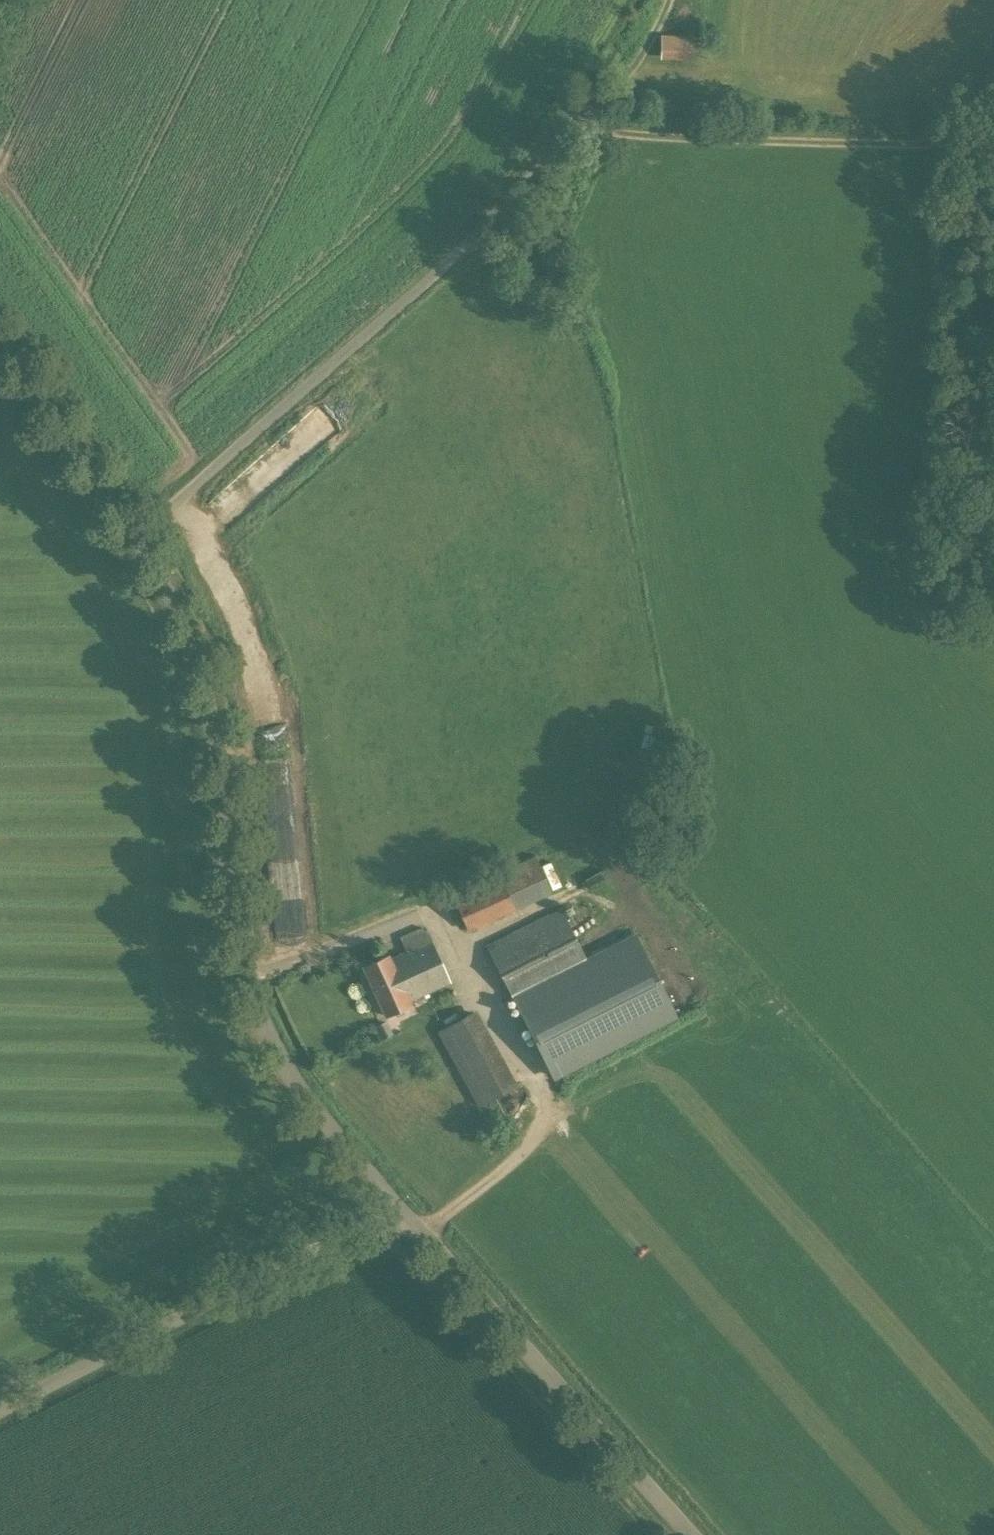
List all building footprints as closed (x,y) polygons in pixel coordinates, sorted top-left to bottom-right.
[(661,58),(702,60),(702,36),(661,35),(661,58)] [(536,856),(452,893),(467,929),(552,893),(536,856)] [(486,945),(516,1006),(554,1081),(555,1081),(629,1043),(678,1019),(677,1018),(635,934),(586,959),(561,909),(550,914),(550,913),(486,945)] [(450,982),(432,940),(431,941),(423,927),(400,937),(406,951),(390,959),(388,955),(363,966),(386,1016),(411,1004),(409,1001),(450,982)] [(496,1099),(518,1086),(518,1085),(516,1083),(477,1010),(463,1018),(436,1032),(479,1109),(496,1099)]
